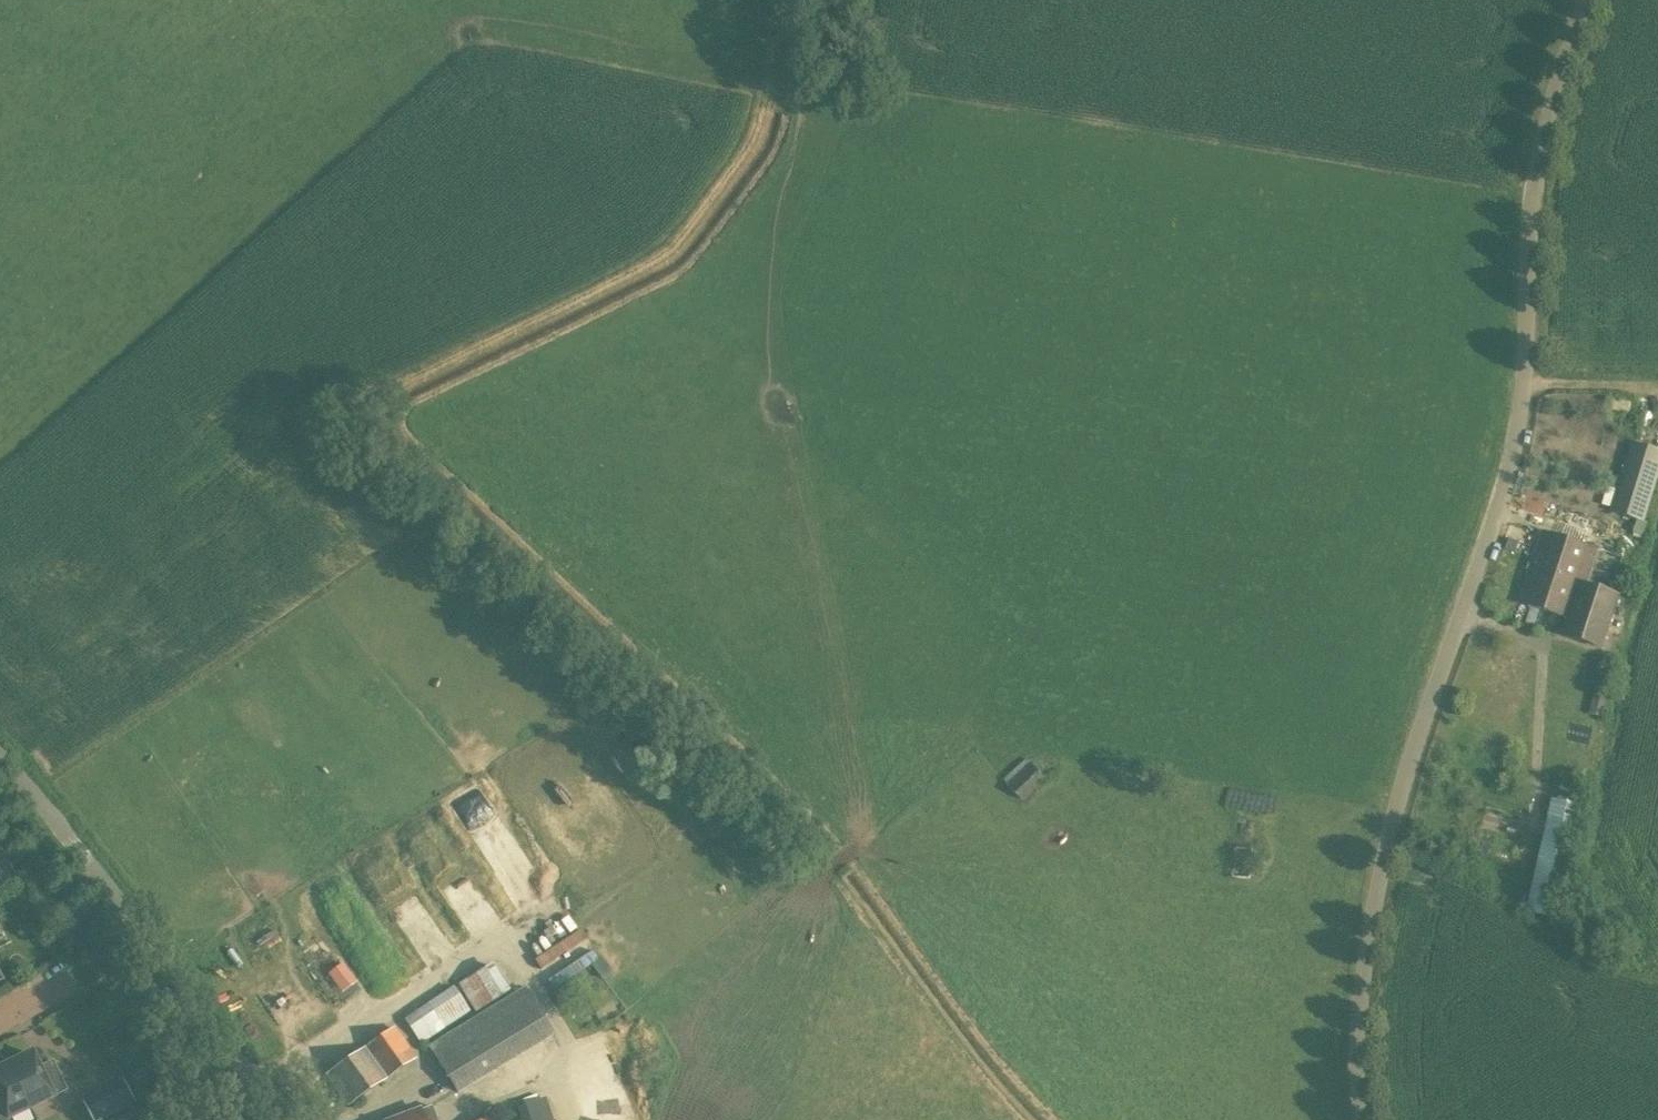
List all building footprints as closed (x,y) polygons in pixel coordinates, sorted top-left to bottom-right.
[(1611,512),(1644,522),(1657,476),(1657,450),(1632,442),(1611,512)] [(1521,602),(1565,614),(1573,583),(1588,587),(1598,550),(1541,533),(1521,602)] [(1573,583),(1565,614),(1577,618),(1571,639),(1601,648),(1617,596),(1588,587),(1573,583)] [(1004,780),(1023,800),(1046,779),(1027,759),(1004,780)] [(1551,799),(1527,912),(1557,919),(1583,807),(1551,799)] [(0,865),(0,880),(3,885),(16,878),(8,861),(0,865)] [(548,969),(593,938),(586,928),(542,959),(548,969)] [(567,1000),(616,969),(602,948),(554,979),(567,1000)] [(356,982),(342,963),(328,973),(342,992),(356,982)] [(493,963),(458,983),(475,1012),(510,991),(493,963)] [(404,1019),(421,1043),(470,1010),(453,985),(404,1019)] [(428,1046),(458,1095),(554,1035),(525,987),(428,1046)] [(325,1075),(347,1107),(417,1058),(395,1027),(325,1075)] [(9,1064),(9,1065),(29,1106),(65,1089),(52,1061),(38,1067),(31,1054),(9,1064)] [(0,1069),(0,1103),(3,1109),(0,1110),(0,1119),(10,1119),(8,1117),(29,1106),(9,1065),(0,1069)] [(112,1090),(123,1109),(134,1103),(123,1083),(112,1090)] [(543,1097),(517,1106),(522,1119),(551,1119),(543,1097)] [(107,1118),(97,1100),(85,1106),(93,1119),(103,1119),(107,1118)] [(432,1107),(421,1111),(421,1109),(391,1119),(437,1119),(432,1107)]
